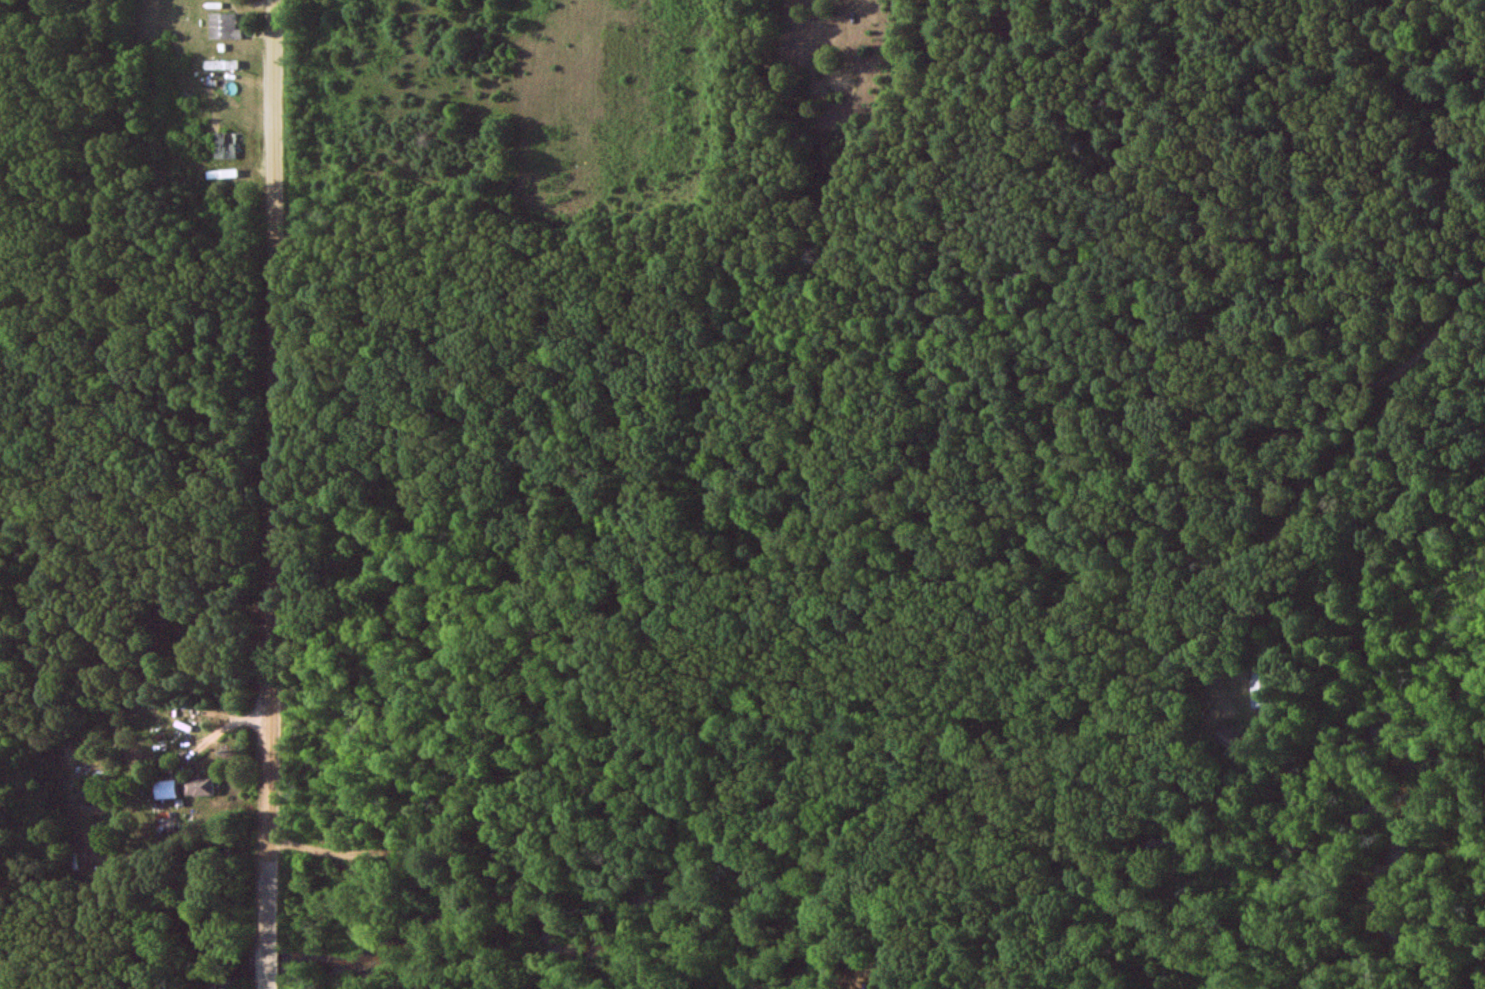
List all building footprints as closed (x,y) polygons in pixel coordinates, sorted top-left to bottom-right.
[(209,39),(241,40),(241,29),(235,29),(236,14),(209,14),(209,39)] [(234,159),(234,133),(215,133),(215,158),(234,159)] [(1254,707),(1272,707),(1271,672),(1253,672),(1254,707)] [(185,796),(213,795),(213,778),(185,779),(185,796)] [(155,780),(155,798),(177,798),(176,780),(155,780)]
